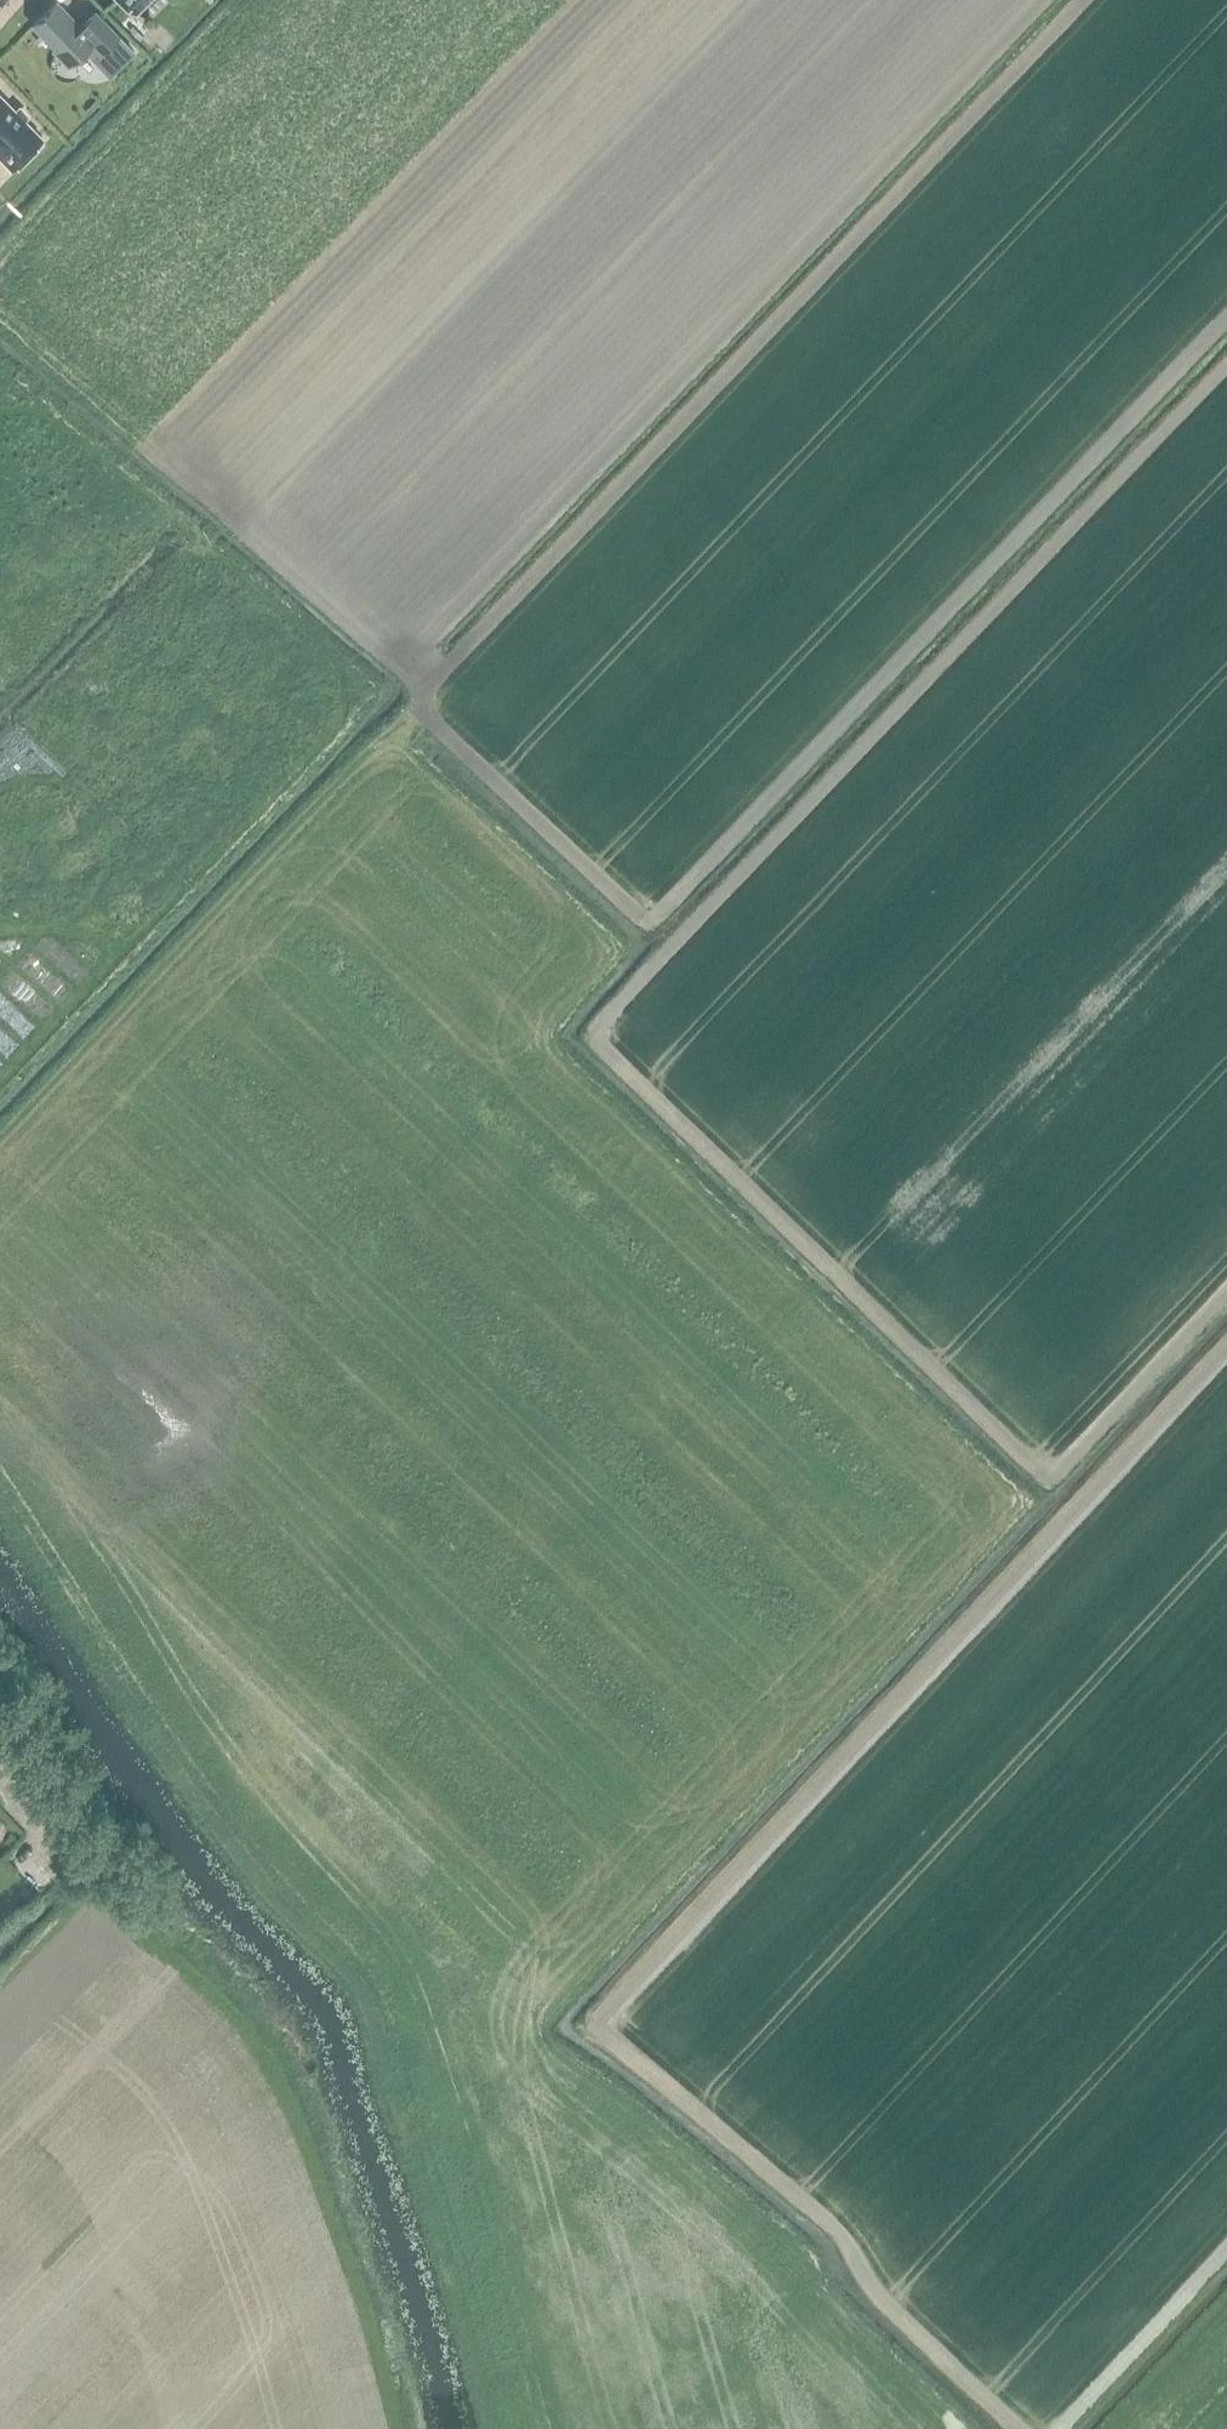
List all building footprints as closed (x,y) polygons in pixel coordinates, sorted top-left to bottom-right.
[(134,11),(145,0),(123,0),(134,11)] [(56,2),(33,25),(57,49),(54,52),(67,66),(87,47),(111,71),(132,50),(95,12),(80,26),(56,2)] [(11,169),(42,138),(0,95),(0,158),(11,169)]
